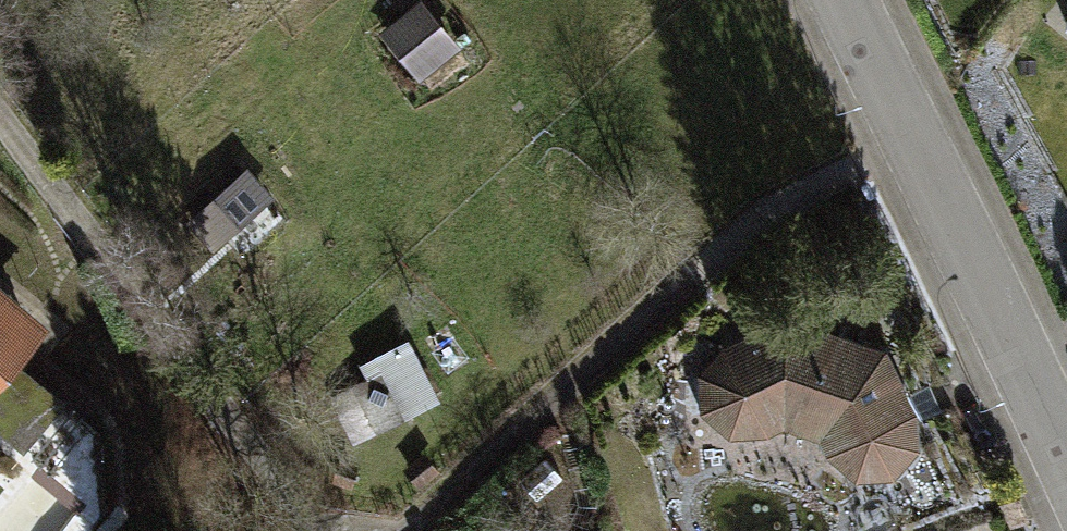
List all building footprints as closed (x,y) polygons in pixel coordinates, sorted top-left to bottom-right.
[(1055,15),(1066,25),(1066,0),(1055,15)] [(421,2),(382,32),(420,80),(459,51),(421,2)] [(279,203),(246,174),(202,223),(235,252),(279,203)] [(33,335),(0,307),(0,380),(33,335)] [(725,342),(701,371),(707,405),(737,433),(776,429),(787,422),(826,435),(832,450),(860,475),(899,472),(924,440),(924,401),(890,346),(791,319),(725,342)] [(441,409),(408,343),(341,376),(374,442),(441,409)]
